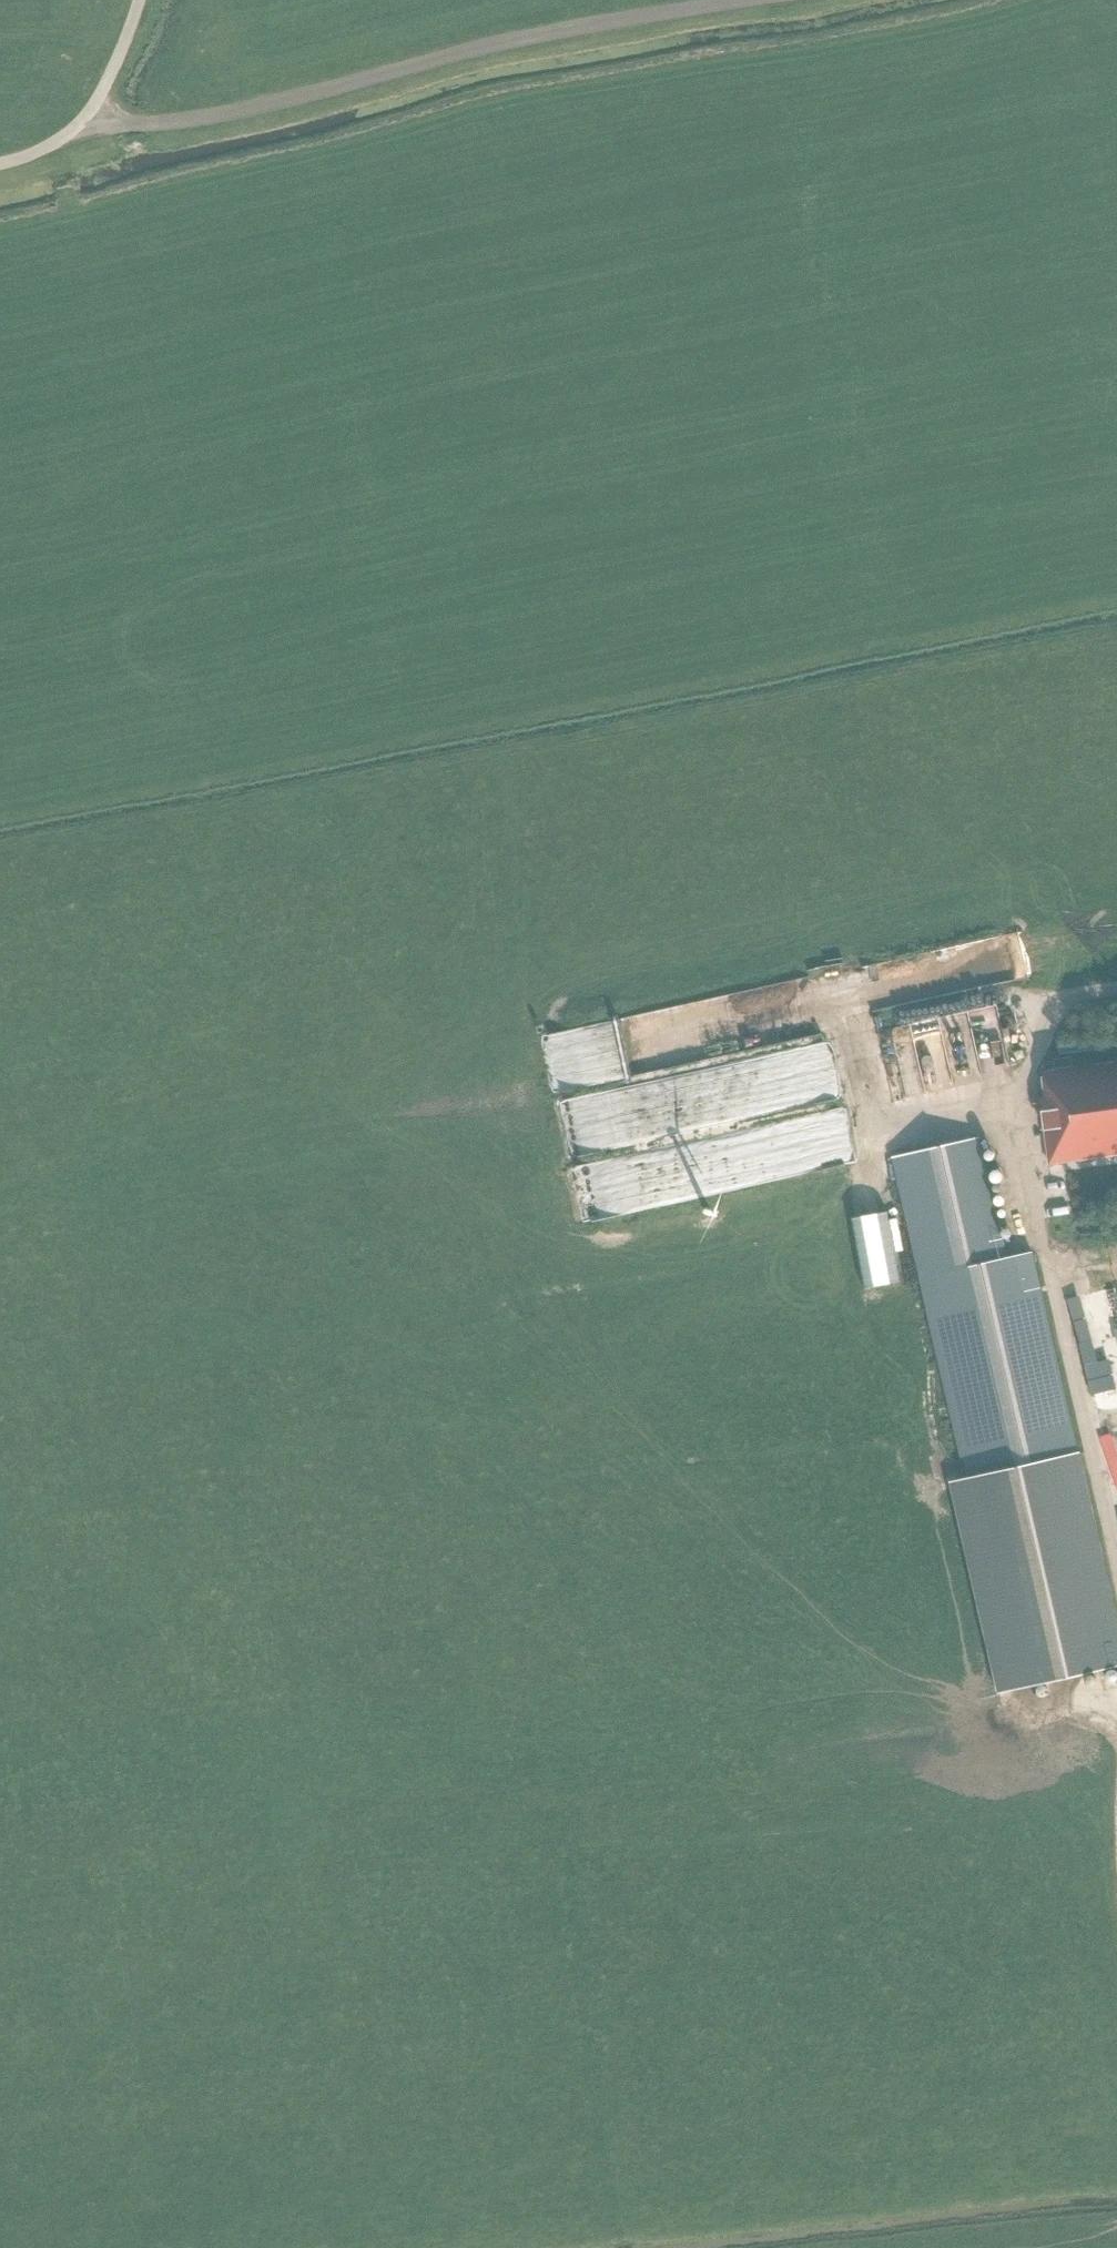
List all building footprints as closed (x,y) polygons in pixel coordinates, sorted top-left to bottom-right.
[(1001,1001),(910,1017),(914,1036),(890,1040),(897,1077),(904,1076),(906,1088),(957,1078),(951,1045),(977,1040),(981,1067),(1011,1061),(1001,1001)] [(1049,1164),(1116,1155),(1116,1063),(1041,1073),(1045,1098),(1040,1098),(1049,1164)] [(950,1483),(998,1693),(1116,1666),(1116,1626),(1032,1253),(1008,1259),(979,1139),(895,1158),(968,1479),(950,1483)] [(1099,1361),(1115,1359),(1104,1285),(1088,1287),(1099,1361)] [(1102,1363),(1083,1292),(1072,1295),(1098,1395),(1116,1390),(1116,1363),(1116,1360),(1102,1363)]
